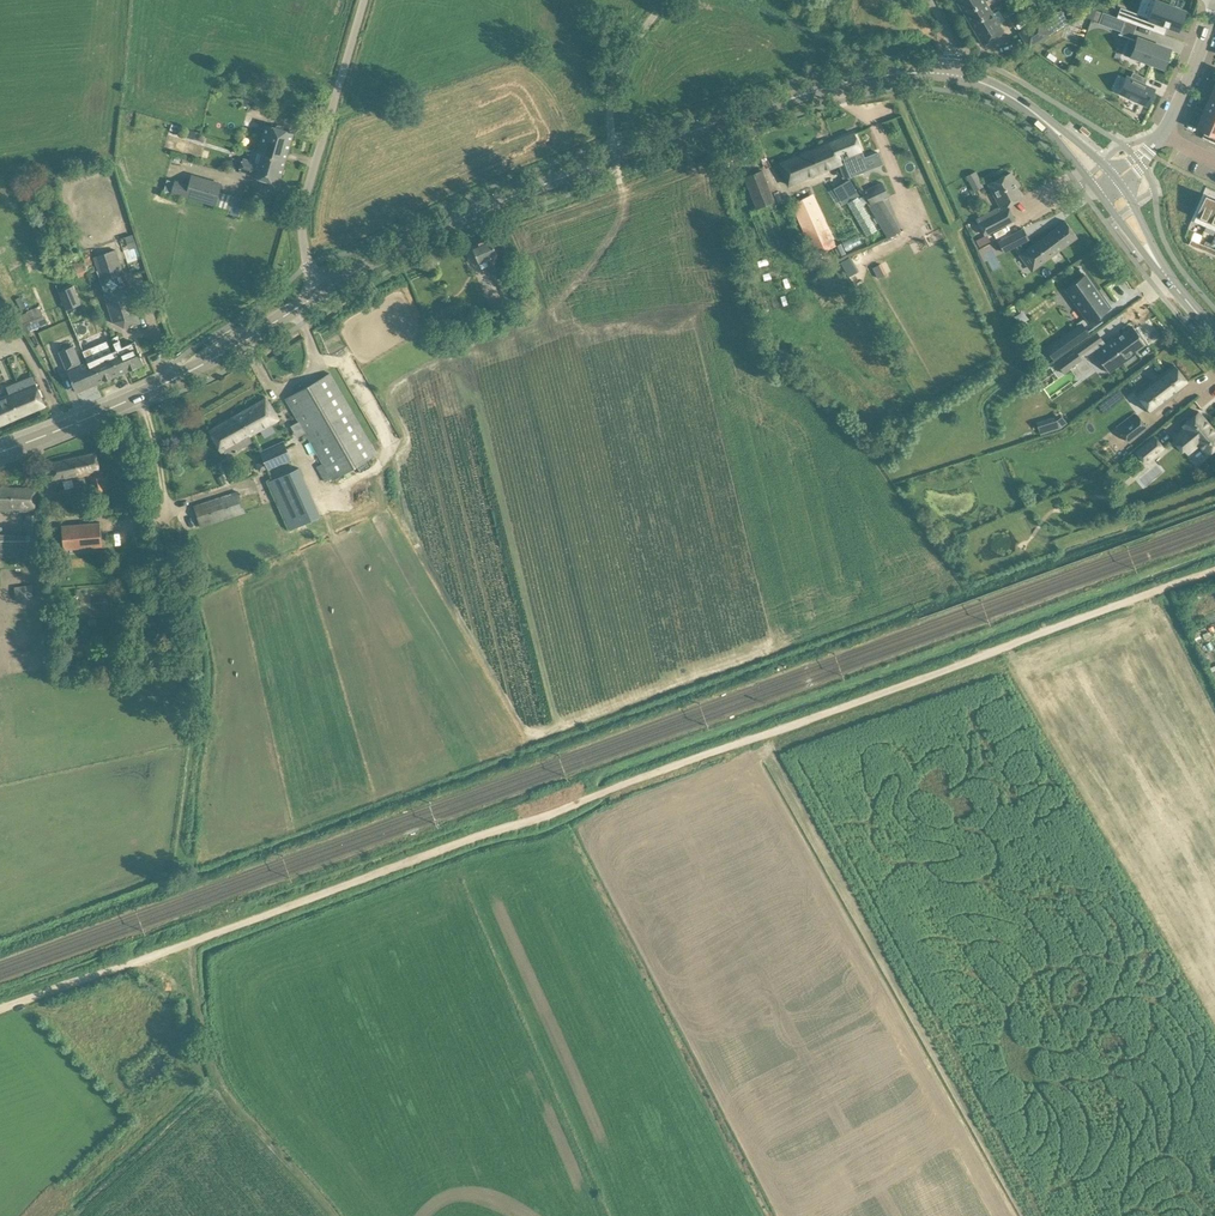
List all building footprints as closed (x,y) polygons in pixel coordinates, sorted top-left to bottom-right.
[(966,17),(987,4),(985,0),(956,0),(966,17)] [(1117,17),(1125,20),(1151,29),(1154,20),(1168,25),(1177,29),(1184,11),(1155,0),(1151,0),(1145,16),(1136,13),(1120,7),(1117,17)] [(987,4),(966,17),(983,44),(1004,31),(987,4)] [(1085,14),(1084,16),(1092,19),(1096,9),(1093,8),(1085,14)] [(1039,20),(1019,32),(1029,47),(1049,34),(1048,34),(1068,21),(1060,10),(1040,22),(1039,20)] [(1099,22),(1098,23),(1120,31),(1121,31),(1125,20),(1117,17),(1102,12),(1099,22)] [(1138,37),(1131,55),(1163,67),(1169,50),(1154,45),(1155,43),(1138,37)] [(1054,61),(1057,57),(1049,52),(1046,56),(1054,61)] [(1127,77),(1120,92),(1128,96),(1127,97),(1137,102),(1138,100),(1146,104),(1149,98),(1150,98),(1151,95),(1150,95),(1153,89),(1144,85),(1143,84),(1145,79),(1147,79),(1147,78),(1133,71),(1130,78),(1127,77)] [(1207,104),(1214,107),(1214,94),(1212,92),(1207,104)] [(1202,115),(1214,121),(1214,107),(1207,104),(1202,115)] [(1197,127),(1205,130),(1202,137),(1208,140),(1214,143),(1214,121),(1202,115),(1197,127)] [(266,124),(258,151),(285,159),(293,132),(266,124)] [(202,132),(187,128),(185,135),(200,140),(202,132)] [(854,133),(832,141),(836,151),(846,147),(848,152),(842,155),(847,167),(851,176),(864,171),(860,161),(865,159),(859,144),(854,133)] [(176,148),(196,155),(199,146),(179,139),(176,148)] [(779,162),(784,174),(788,185),(841,164),(836,151),(832,141),(779,162)] [(285,159),(258,151),(258,152),(262,153),(259,163),(243,158),(239,170),(252,174),(251,175),(279,183),(285,159)] [(744,177),(748,188),(757,208),(774,201),(762,169),(744,177)] [(966,175),(972,188),(982,183),(976,170),(966,175)] [(1010,172),(989,184),(1001,207),(1007,204),(1021,197),(1015,184),(1016,183),(1010,172)] [(164,188),(172,191),(172,192),(215,204),(221,183),(192,175),(189,185),(175,181),(167,179),(164,188)] [(853,176),(833,189),(843,204),(862,192),(853,176)] [(865,190),(872,205),(870,205),(888,238),(896,233),(878,202),(882,200),(891,196),(884,181),(865,190)] [(1194,221),(1205,226),(1214,204),(1214,200),(1206,196),(1206,194),(1205,194),(1194,221)] [(235,195),(229,213),(235,215),(238,216),(242,204),(244,197),(235,195)] [(813,197),(793,205),(814,254),(834,246),(813,197)] [(1001,207),(977,219),(985,234),(1014,219),(1007,204),(1001,207)] [(1205,226),(1214,230),(1214,204),(1205,226)] [(1021,254),(1028,263),(1036,256),(1041,263),(1077,237),(1064,221),(1021,254)] [(989,234),(977,240),(981,246),(992,241),(989,234)] [(998,241),(1003,252),(1017,245),(1012,234),(998,241)] [(472,246),(476,257),(479,263),(487,259),(494,276),(495,276),(500,288),(513,283),(508,270),(504,272),(496,254),(497,254),(490,238),(472,246)] [(116,249),(93,258),(101,280),(99,281),(113,321),(124,327),(130,324),(131,326),(133,325),(133,324),(139,321),(116,249)] [(842,260),(841,261),(849,276),(850,275),(858,271),(850,256),(842,260)] [(79,277),(88,273),(83,260),(74,264),(79,277)] [(1108,307),(1085,276),(1067,289),(1067,290),(1068,290),(1089,319),(1088,319),(1089,320),(1108,307)] [(73,285),(58,291),(65,309),(81,303),(73,285)] [(39,306),(20,313),(25,327),(45,320),(39,306)] [(1053,357),(1087,332),(1082,325),(1048,349),(1053,357)] [(1115,335),(1094,351),(1109,372),(1137,353),(1135,351),(1145,343),(1133,326),(1117,337),(1115,335)] [(117,335),(115,336),(129,370),(143,363),(140,355),(141,354),(140,352),(139,352),(134,341),(122,347),(117,335)] [(90,347),(83,350),(88,361),(97,383),(99,382),(129,370),(115,336),(112,337),(117,349),(109,352),(94,359),(92,356),(93,355),(90,347)] [(1073,348),(1055,361),(1063,373),(1075,364),(1082,373),(1091,366),(1083,354),(1092,348),(1086,340),(1074,349),(1073,348)] [(40,343),(35,346),(38,352),(43,350),(40,343)] [(63,349),(59,351),(72,381),(76,392),(97,383),(88,361),(82,364),(74,345),(63,349)] [(1188,382),(1174,364),(1136,393),(1152,413),(1178,393),(1177,391),(1188,382)] [(0,391),(0,425),(45,405),(31,373),(10,381),(13,387),(5,390),(4,389),(0,391)] [(330,373),(286,398),(323,463),(316,467),(325,483),(376,454),(330,373)] [(266,397),(245,409),(252,421),(244,425),(250,435),(279,419),(272,407),(266,397)] [(227,457),(237,451),(254,442),(250,436),(250,435),(244,425),(252,421),(245,409),(209,430),(221,452),(224,450),(227,457)] [(1181,445),(1192,436),(1199,445),(1207,454),(1214,447),(1214,431),(1199,411),(1182,425),(1184,427),(1173,436),(1181,445)] [(1147,426),(1138,415),(1119,429),(1128,441),(1147,426)] [(1054,416),(1036,422),(1040,435),(1060,428),(1054,416)] [(1144,463),(1162,448),(1153,437),(1135,452),(1144,463)] [(260,451),(264,460),(256,463),(259,471),(268,467),(268,469),(291,458),(283,441),(260,451)] [(49,463),(52,478),(53,483),(63,480),(77,477),(91,474),(95,491),(105,488),(101,470),(100,471),(96,452),(49,463)] [(297,466),(266,477),(286,529),(317,517),(297,466)] [(34,510),(35,487),(0,486),(0,510),(34,510)] [(238,491),(206,502),(194,505),(201,526),(244,512),(238,491)] [(16,555),(16,563),(25,563),(25,556),(41,556),(41,533),(39,533),(39,514),(25,514),(25,533),(0,533),(0,555),(16,555)] [(100,522),(88,523),(61,525),(63,548),(102,545),(100,522)] [(32,584),(13,585),(13,597),(33,596),(32,584)]
